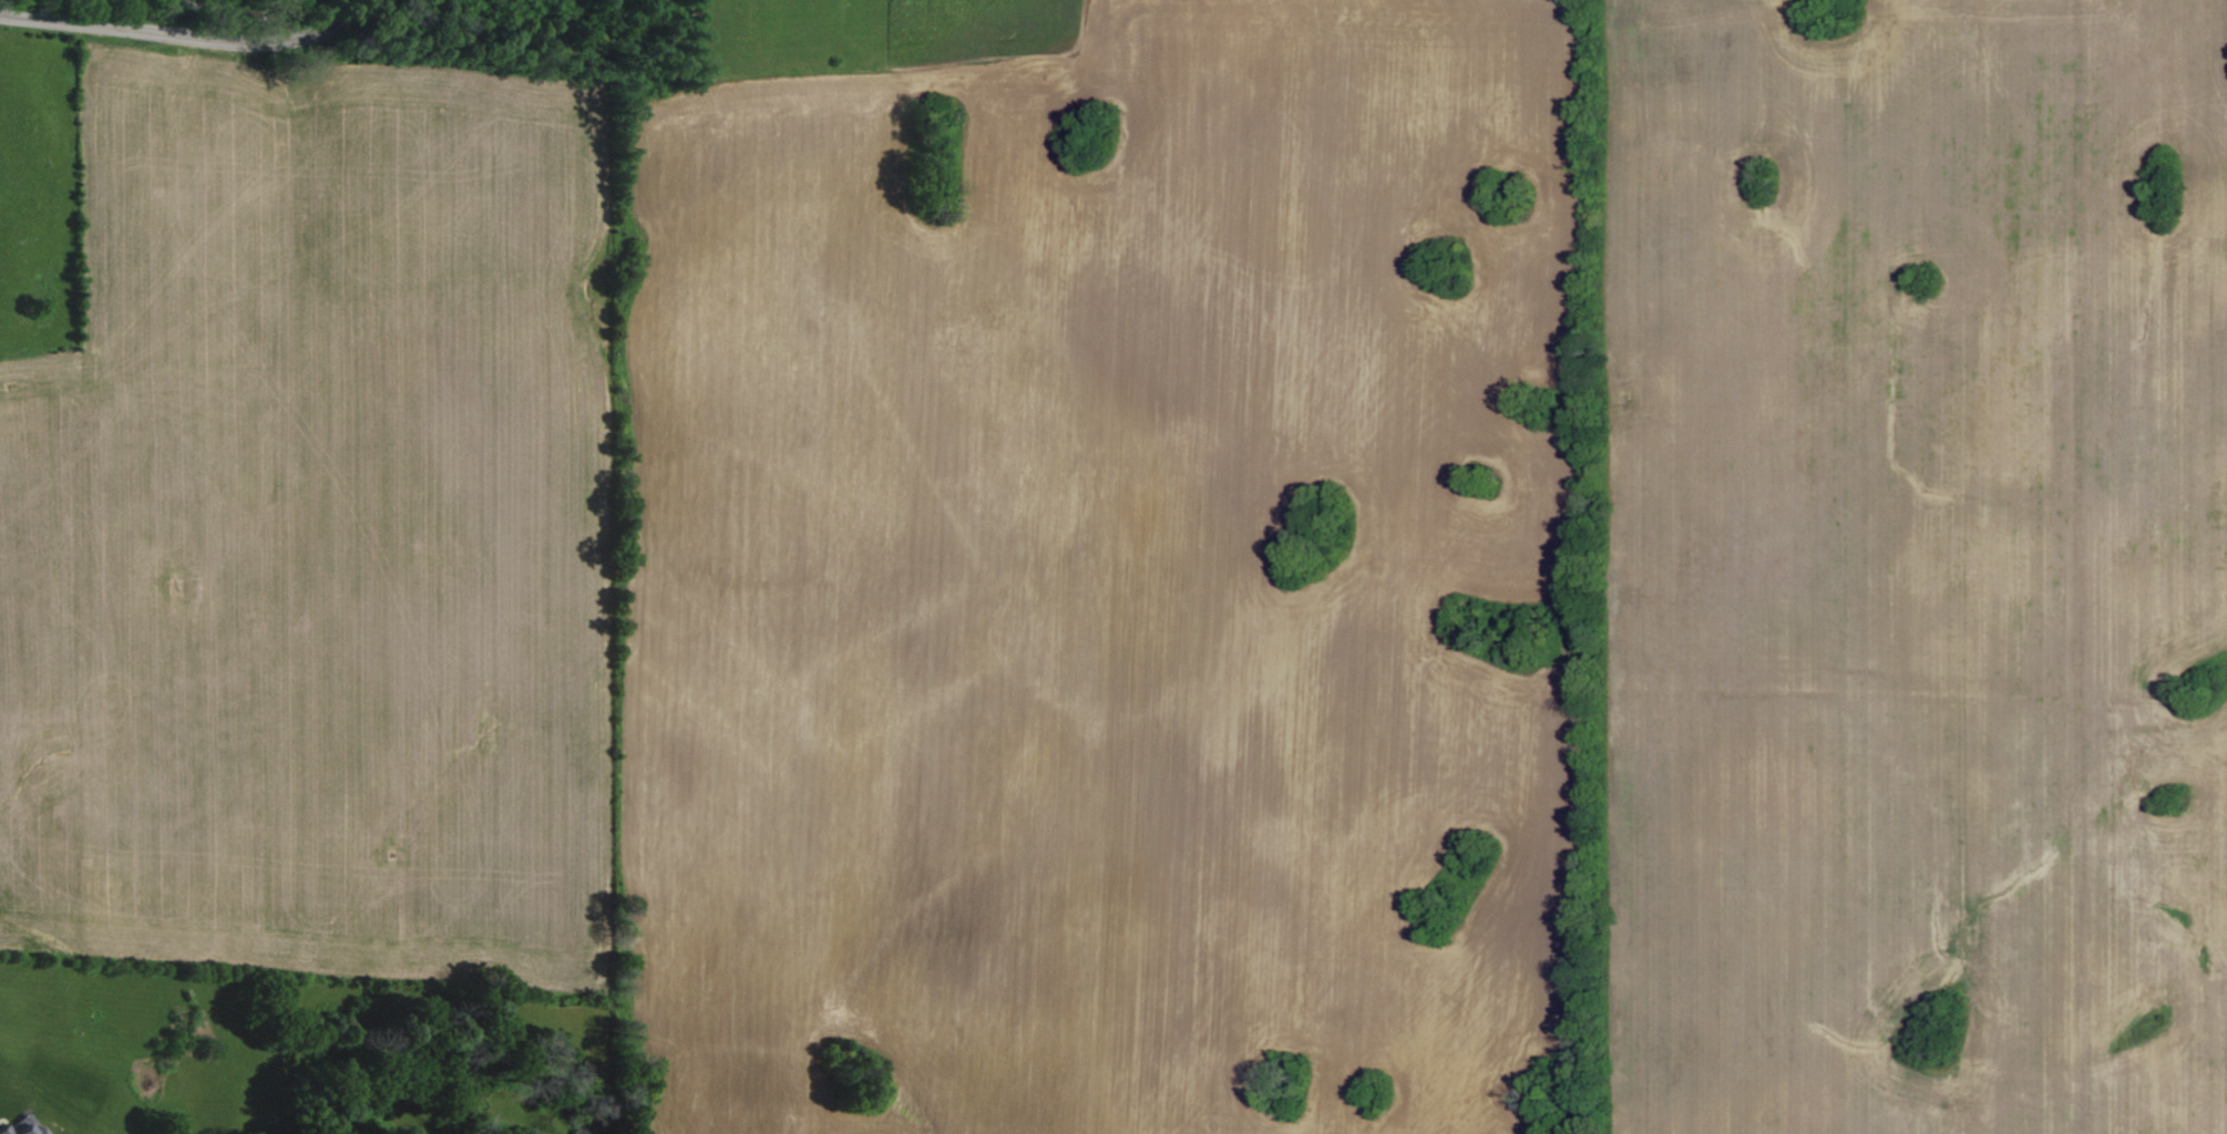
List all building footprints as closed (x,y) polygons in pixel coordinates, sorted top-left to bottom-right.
[(42,1122),(38,1125),(29,1112),(0,1133),(50,1133),(42,1122)]
